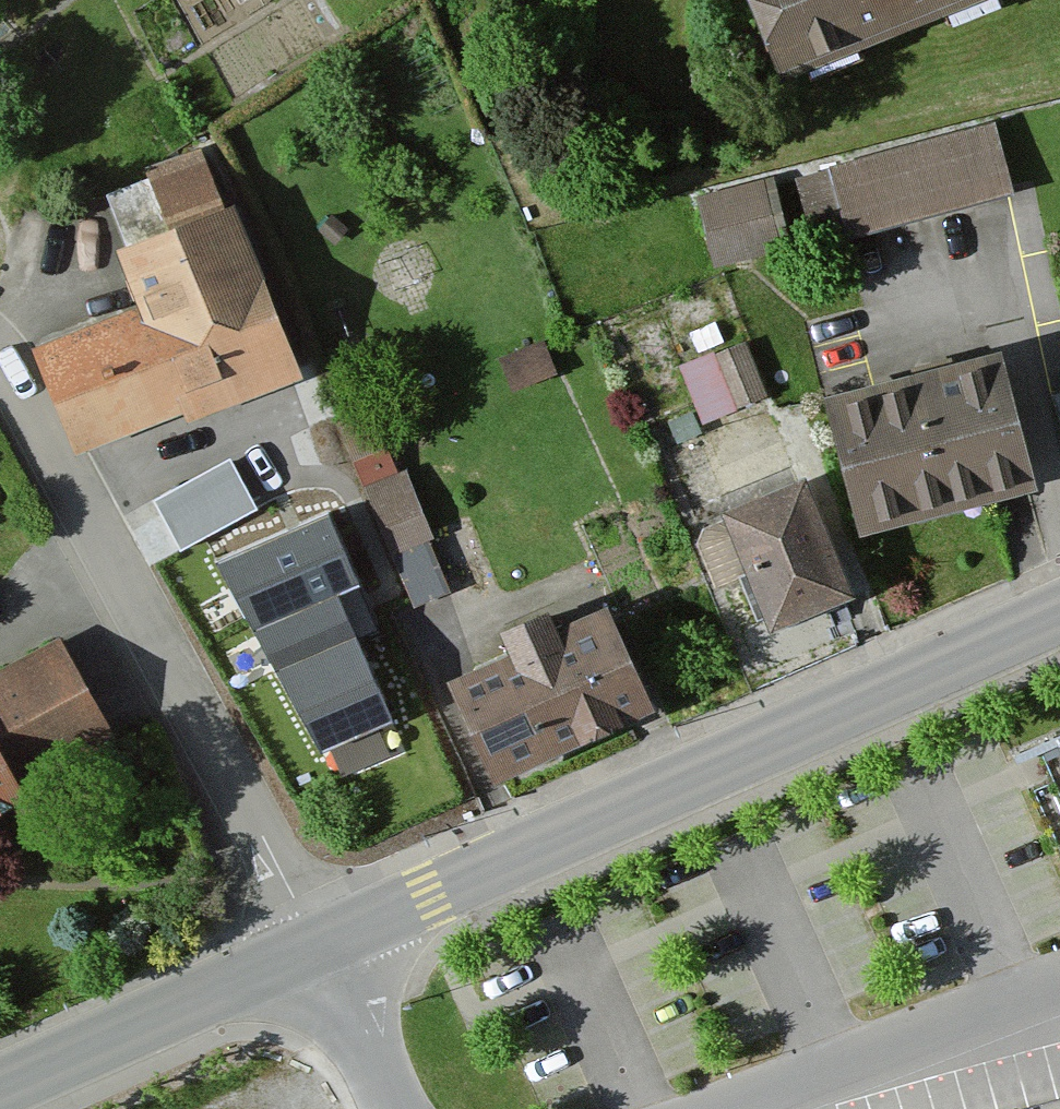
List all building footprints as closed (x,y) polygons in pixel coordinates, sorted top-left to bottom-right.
[(790,90),(1007,0),(753,0),(790,90)] [(1013,197),(997,135),(796,188),(812,250),(1013,197)] [(222,223),(198,160),(146,180),(148,188),(106,204),(127,259),(120,262),(142,319),(39,358),(80,465),(188,424),(191,434),(311,388),(245,214),(222,223)] [(772,224),(766,193),(696,205),(701,236),(772,224)] [(759,401),(741,352),(679,375),(697,424),(759,401)] [(547,382),(534,353),(502,367),(515,396),(547,382)] [(1045,495),(1006,359),(835,407),(874,543),(1045,495)] [(189,540),(270,499),(243,447),(162,488),(189,540)] [(431,544),(404,480),(364,497),(391,561),(431,544)] [(859,604),(815,492),(735,523),(779,635),(859,604)] [(328,519),(217,564),(322,752),(393,722),(338,595),(359,586),(328,519)] [(665,720),(619,618),(567,641),(556,617),(508,639),(519,663),(458,690),(504,792),(665,720)] [(59,642),(0,672),(0,844),(37,824),(24,800),(117,752),(59,642)] [(1018,767),(1059,863),(1059,749),(1018,767)]
